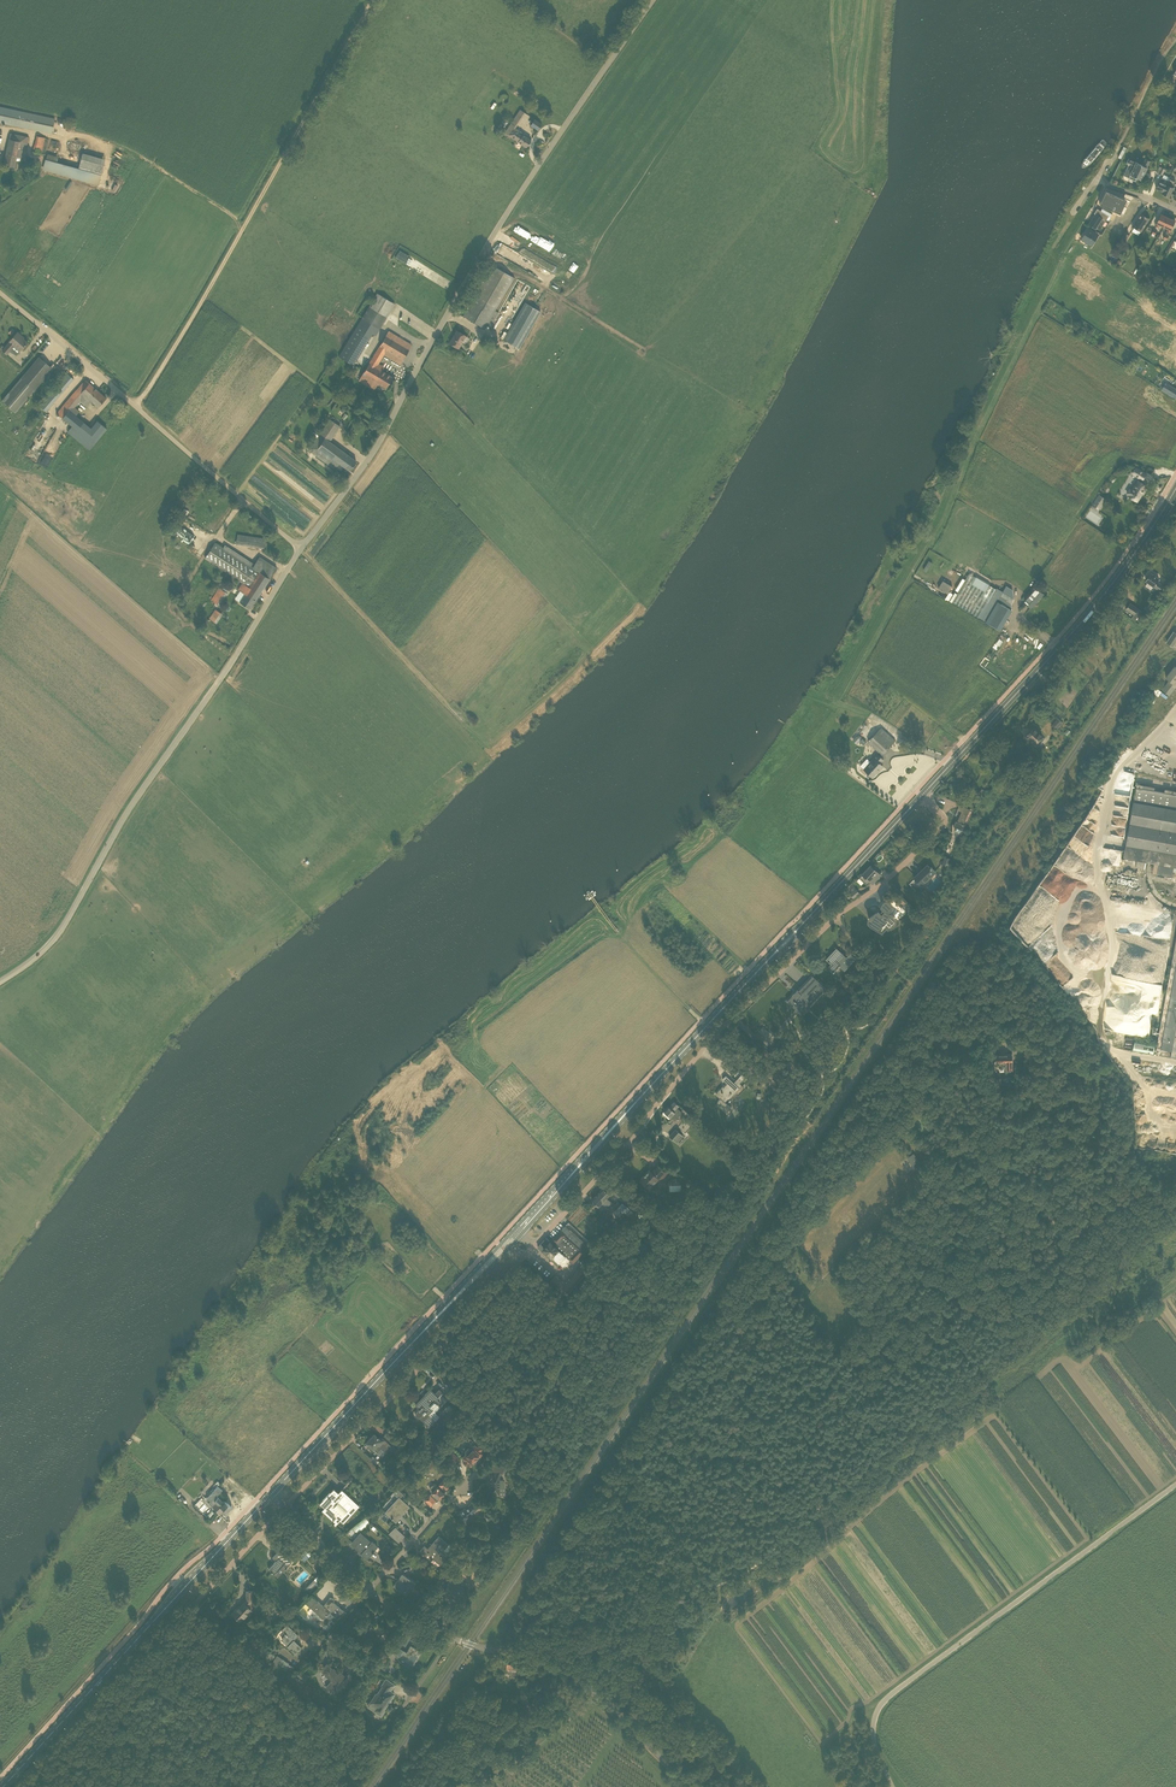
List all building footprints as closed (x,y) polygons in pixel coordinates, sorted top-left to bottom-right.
[(534,119),(530,125),(538,130),(542,124),(534,119)] [(516,126),(511,123),(505,132),(526,147),(531,140),(524,136),(525,134),(515,128),(516,126)] [(29,137),(11,133),(4,165),(15,167),(17,157),(24,158),(29,137)] [(33,151),(45,153),(48,138),(36,135),(33,151)] [(1123,149),(1118,157),(1122,159),(1128,148),(1127,148),(1124,147),(1123,149)] [(48,153),(43,170),(98,185),(101,174),(105,159),(83,153),(79,168),(57,162),(59,156),(48,153)] [(1126,163),(1129,165),(1124,175),(1136,181),(1137,177),(1141,179),(1147,167),(1150,161),(1146,158),(1142,165),(1136,162),(1129,158),(1126,163)] [(1169,197),(1171,193),(1174,188),(1171,186),(1172,182),(1173,183),(1175,179),(1170,176),(1168,180),(1162,193),(1169,197)] [(1161,177),(1156,188),(1163,192),(1162,193),(1168,180),(1161,177)] [(1106,190),(1099,203),(1113,210),(1117,203),(1123,206),(1125,202),(1119,199),(1120,196),(1106,190)] [(1109,216),(1101,211),(1097,208),(1094,213),(1095,214),(1089,224),(1096,229),(1097,227),(1100,229),(1109,216)] [(1114,222),(1116,215),(1111,213),(1108,220),(1114,222)] [(1141,231),(1149,218),(1145,216),(1142,213),(1137,221),(1136,221),(1133,226),(1137,229),(1141,231)] [(1168,217),(1161,214),(1155,226),(1158,227),(1160,224),(1164,226),(1168,217)] [(1169,235),(1175,221),(1168,217),(1164,226),(1168,228),(1165,233),(1169,235)] [(1082,239),(1081,239),(1092,246),(1098,234),(1088,228),(1085,233),(1086,234),(1083,240),(1082,239)] [(1124,243),(1129,235),(1125,232),(1120,240),(1124,243)] [(1163,254),(1166,249),(1168,246),(1169,244),(1166,242),(1166,240),(1168,236),(1165,235),(1162,241),(1163,242),(1161,247),(1162,248),(1160,252),(1163,254)] [(1173,239),(1167,249),(1170,251),(1171,249),(1171,248),(1172,246),(1173,246),(1174,243),(1175,240),(1173,239)] [(518,255),(556,274),(560,266),(522,247),(518,255)] [(493,265),(463,316),(485,328),(514,278),(493,265)] [(375,335),(394,303),(377,293),(339,356),(352,364),(371,333),(375,335)] [(503,339),(519,348),(541,311),(525,302),(503,339)] [(458,348),(466,335),(457,330),(450,343),(458,348)] [(378,382),(386,388),(393,377),(376,367),(384,354),(400,364),(409,349),(393,339),(395,335),(388,331),(386,335),(359,380),(373,389),(378,382)] [(6,355),(12,348),(15,345),(21,350),(28,342),(21,336),(21,335),(18,332),(10,341),(2,351),(6,355)] [(53,368),(39,356),(2,401),(16,412),(53,368)] [(64,389),(74,378),(67,372),(57,384),(64,389)] [(57,413),(77,430),(84,422),(76,415),(79,411),(74,407),(80,401),(87,407),(92,401),(98,407),(106,398),(86,379),(72,394),(57,413)] [(1162,389),(1175,397),(1175,389),(1165,382),(1162,389)] [(350,470),(356,461),(319,435),(309,450),(335,469),(339,464),(350,470)] [(1146,474),(1136,467),(1132,473),(1142,479),(1146,474)] [(1129,495),(1137,501),(1147,486),(1138,480),(1132,490),(1130,488),(1127,493),(1129,494),(1129,495)] [(1105,498),(1099,494),(1096,498),(1103,503),(1106,498),(1105,498)] [(237,534),(236,544),(266,546),(267,536),(237,534)] [(205,558),(240,581),(242,582),(238,589),(245,594),(240,602),(250,608),(277,567),(260,556),(255,563),(253,566),(223,547),(215,542),(205,558)] [(1151,573),(1146,581),(1154,586),(1159,590),(1163,584),(1158,581),(1159,579),(1151,573)] [(925,578),(934,582),(936,578),(927,574),(925,578)] [(953,602),(985,622),(998,601),(1008,607),(1013,599),(970,574),(953,602)] [(927,586),(938,591),(940,588),(929,583),(927,586)] [(1013,592),(1014,589),(1007,585),(1004,592),(1014,597),(1015,593),(1013,592)] [(1037,588),(1024,602),(1031,607),(1043,593),(1037,588)] [(226,595),(218,590),(211,599),(219,605),(226,595)] [(985,622),(996,628),(999,630),(1011,609),(1008,607),(998,601),(985,622)] [(1130,603),(1126,609),(1134,614),(1138,609),(1130,603)] [(214,610),(210,617),(216,622),(221,615),(214,610)] [(1175,632),(1174,631),(1167,641),(1173,646),(1175,642),(1175,631),(1175,632)] [(1162,689),(1169,695),(1175,687),(1175,667),(1175,666),(1166,677),(1170,680),(1162,689)] [(1058,718),(1052,725),(1056,729),(1063,722),(1058,718)] [(882,755),(896,740),(882,727),(878,731),(868,741),(882,755)] [(1042,742),(1045,739),(1043,737),(1033,728),(1025,737),(1029,741),(1031,739),(1035,743),(1038,745),(1042,742)] [(858,742),(862,737),(858,734),(854,738),(858,742)] [(878,754),(870,762),(867,759),(861,766),(873,777),(877,772),(877,771),(879,769),(879,770),(883,765),(880,763),(884,759),(878,754)] [(1136,787),(1124,857),(1137,859),(1146,861),(1159,863),(1157,873),(1172,876),(1174,866),(1175,866),(1175,795),(1136,787)] [(957,816),(956,818),(955,820),(956,821),(953,826),(962,830),(965,824),(964,824),(970,809),(959,804),(958,809),(955,815),(957,816)] [(948,866),(951,858),(944,856),(943,861),(941,860),(940,863),(948,866)] [(927,864),(923,868),(914,877),(922,886),(936,872),(931,867),(930,868),(927,864)] [(881,875),(878,872),(871,865),(862,874),(863,874),(859,878),(867,885),(870,882),(873,884),(881,875)] [(856,889),(850,894),(853,897),(859,893),(856,889)] [(890,904),(889,902),(888,902),(888,901),(887,901),(886,901),(885,901),(885,902),(884,902),(884,903),(882,905),(883,905),(882,907),(883,908),(880,912),(879,911),(878,912),(877,912),(872,915),(871,915),(870,917),(869,918),(869,919),(869,920),(869,921),(870,922),(870,923),(871,924),(881,932),(887,927),(885,925),(887,924),(890,928),(893,926),(895,925),(896,924),(896,922),(896,921),(896,920),(895,919),(894,919),(888,914),(889,913),(888,912),(892,908),(889,905),(890,904)] [(1156,1049),(1166,1051),(1167,1048),(1172,1049),(1171,1057),(1175,1058),(1175,939),(1156,1049)] [(837,968),(840,965),(844,969),(855,957),(851,953),(847,957),(837,948),(826,959),(828,961),(829,962),(830,962),(837,968)] [(1158,954),(1157,962),(1168,963),(1169,956),(1158,954)] [(812,975),(805,984),(796,994),(795,994),(794,993),(787,1001),(792,1006),(795,1002),(796,1002),(803,1009),(806,1005),(808,1006),(822,991),(825,994),(829,989),(826,987),(812,975)] [(846,992),(842,987),(838,991),(840,993),(843,996),(846,992)] [(758,1031),(765,1037),(770,1032),(764,1026),(758,1031)] [(1135,1039),(1133,1050),(1153,1054),(1155,1043),(1135,1039)] [(771,1057),(779,1055),(777,1047),(769,1049),(771,1057)] [(1001,1062),(1001,1064),(1003,1066),(1006,1066),(1006,1070),(1012,1070),(1012,1062),(1013,1062),(1012,1053),(995,1054),(995,1062),(1001,1062)] [(739,1088),(726,1075),(723,1079),(728,1083),(721,1090),(720,1089),(716,1094),(720,1098),(718,1101),(717,1104),(726,1112),(731,1107),(725,1102),(729,1097),(730,1098),(739,1088)] [(677,1107),(679,1106),(675,1102),(670,1107),(669,1106),(664,1111),(671,1117),(675,1120),(682,1112),(677,1107)] [(668,1136),(678,1144),(680,1142),(679,1141),(684,1136),(675,1128),(668,1136)] [(915,1168),(921,1164),(914,1154),(908,1158),(915,1168)] [(640,1180),(649,1188),(665,1172),(658,1165),(655,1169),(653,1169),(652,1168),(651,1167),(651,1166),(649,1165),(649,1167),(649,1169),(640,1180)] [(607,1198),(610,1194),(604,1187),(598,1193),(611,1205),(612,1207),(614,1205),(607,1198)] [(616,1188),(612,1192),(618,1197),(622,1194),(616,1188)] [(611,1205),(598,1193),(592,1199),(599,1206),(603,1202),(604,1204),(608,1208),(611,1205)] [(623,1211),(631,1217),(635,1213),(633,1212),(634,1212),(622,1202),(621,1203),(619,1206),(623,1211)] [(614,1212),(619,1216),(623,1211),(619,1206),(616,1209),(614,1212)] [(651,1216),(645,1224),(647,1226),(653,1218),(651,1216)] [(570,1230),(565,1225),(551,1241),(546,1237),(538,1247),(542,1250),(552,1259),(550,1261),(552,1264),(554,1262),(557,1265),(559,1263),(563,1267),(570,1260),(573,1263),(578,1258),(582,1262),(587,1255),(584,1252),(584,1251),(586,1254),(590,1250),(589,1249),(593,1245),(590,1242),(587,1245),(583,1242),(584,1241),(571,1229),(570,1230)] [(418,1416),(419,1416),(430,1427),(431,1426),(434,1429),(438,1424),(435,1421),(439,1416),(435,1412),(439,1407),(439,1406),(438,1404),(440,1402),(437,1399),(443,1392),(439,1388),(434,1393),(430,1389),(415,1404),(416,1405),(419,1408),(415,1413),(416,1414),(416,1416),(417,1416),(418,1416)] [(396,1440),(391,1436),(387,1432),(384,1435),(392,1443),(396,1440)] [(386,1452),(392,1446),(382,1437),(380,1439),(374,1433),(371,1437),(386,1452)] [(366,1442),(370,1446),(381,1457),(386,1452),(371,1437),(366,1442)] [(478,1444),(477,1446),(474,1444),(471,1448),(468,1448),(465,1450),(465,1453),(466,1454),(462,1458),(465,1460),(463,1462),(466,1466),(468,1464),(471,1466),(474,1463),(473,1461),(475,1460),(477,1458),(477,1457),(479,1456),(480,1457),(483,1453),(481,1451),(483,1449),(478,1444)] [(461,1460),(456,1456),(453,1452),(448,1457),(456,1465),(461,1460)] [(372,1455),(370,1458),(375,1463),(378,1460),(372,1455)] [(444,1479),(440,1484),(437,1487),(435,1485),(433,1485),(432,1485),(430,1486),(430,1488),(430,1489),(430,1491),(432,1492),(430,1494),(424,1499),(431,1505),(436,1500),(435,1499),(437,1497),(438,1498),(444,1493),(443,1492),(445,1490),(450,1485),(444,1479)] [(210,1500),(209,1502),(220,1513),(224,1509),(227,1512),(229,1510),(230,1510),(231,1508),(232,1507),(225,1500),(223,1502),(217,1496),(222,1490),(215,1483),(214,1485),(216,1487),(207,1497),(210,1500)] [(344,1523),(359,1506),(342,1489),(339,1493),(334,1488),(330,1492),(330,1491),(323,1499),(320,1503),(325,1507),(322,1511),(324,1513),(326,1511),(328,1513),(327,1515),(335,1523),(339,1518),(344,1523)] [(409,1506),(398,1497),(385,1512),(392,1518),(393,1517),(396,1520),(409,1506)] [(458,1515),(468,1524),(473,1518),(470,1516),(479,1507),(473,1501),(468,1506),(468,1507),(466,1509),(465,1508),(458,1515)] [(394,1528),(389,1534),(398,1542),(403,1536),(394,1528)] [(361,1531),(350,1543),(367,1559),(373,1553),(374,1551),(378,1546),(361,1531)] [(445,1548),(449,1544),(439,1535),(439,1536),(432,1544),(429,1546),(430,1547),(429,1549),(424,1545),(424,1546),(420,1550),(420,1551),(431,1560),(433,1558),(439,1564),(446,1556),(436,1548),(440,1543),(445,1548)] [(278,1576),(283,1571),(291,1562),(279,1550),(272,1557),(276,1560),(269,1569),(272,1571),(274,1574),(274,1573),(278,1576)] [(439,1577),(439,1578),(436,1582),(440,1584),(443,1580),(450,1572),(445,1569),(439,1577)] [(402,1573),(399,1577),(399,1578),(397,1581),(397,1580),(393,1585),(396,1588),(397,1589),(406,1595),(412,1586),(412,1587),(415,1583),(402,1573)] [(463,1590),(464,1588),(465,1587),(459,1585),(460,1582),(449,1577),(446,1582),(449,1583),(445,1592),(450,1594),(450,1593),(460,1597),(461,1594),(463,1590)] [(314,1579),(306,1587),(309,1590),(317,1582),(314,1579)] [(252,1609),(251,1608),(253,1607),(250,1604),(253,1600),(253,1591),(246,1591),(246,1600),(244,1602),(237,1610),(236,1608),(232,1613),(241,1621),(252,1609)] [(329,1597),(330,1598),(323,1605),(317,1600),(311,1607),(319,1615),(323,1619),(327,1615),(326,1614),(329,1611),(337,1618),(337,1617),(340,1614),(340,1615),(340,1614),(343,1611),(333,1601),(334,1599),(334,1598),(330,1597),(329,1597)] [(364,1634),(381,1645),(391,1631),(386,1627),(385,1629),(383,1627),(383,1626),(377,1623),(374,1627),(372,1631),(368,1628),(364,1634)] [(287,1624),(282,1630),(286,1634),(281,1639),(295,1653),(302,1646),(294,1639),(296,1637),(298,1635),(287,1624)] [(251,1644),(256,1648),(261,1642),(256,1638),(251,1644)] [(257,1650),(272,1661),(286,1671),(287,1669),(286,1668),(289,1664),(288,1662),(277,1655),(276,1656),(267,1649),(271,1645),(265,1640),(257,1650)] [(250,1643),(246,1647),(253,1654),(257,1650),(250,1643)] [(406,1661),(414,1665),(421,1653),(415,1649),(416,1648),(411,1645),(405,1655),(409,1657),(406,1661)] [(508,1657),(506,1673),(517,1674),(519,1659),(508,1657)] [(380,1659),(376,1666),(382,1670),(387,1663),(380,1659)] [(320,1670),(331,1680),(325,1686),(330,1691),(335,1687),(345,1676),(340,1671),(338,1673),(335,1671),(332,1669),(327,1663),(320,1670)] [(300,1671),(297,1677),(304,1682),(308,1676),(300,1671)] [(377,1693),(373,1698),(368,1706),(381,1715),(384,1710),(383,1709),(394,1693),(390,1690),(394,1684),(386,1679),(382,1685),(383,1686),(377,1693)]
